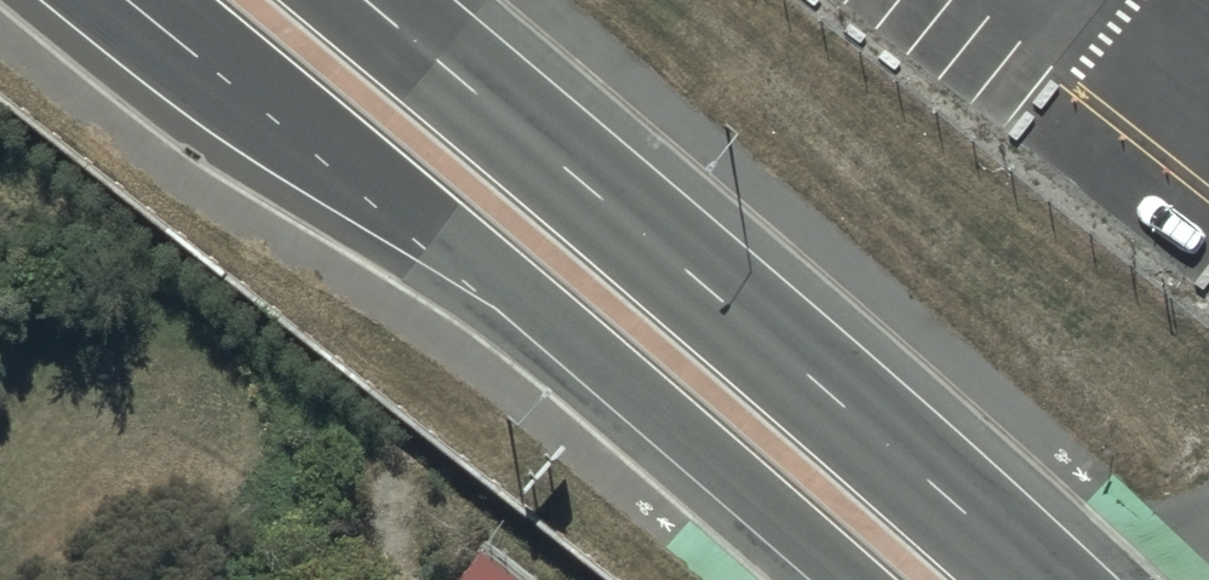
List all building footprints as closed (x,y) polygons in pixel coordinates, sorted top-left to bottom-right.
[(478,548),(453,579),(518,579),(478,548)]
